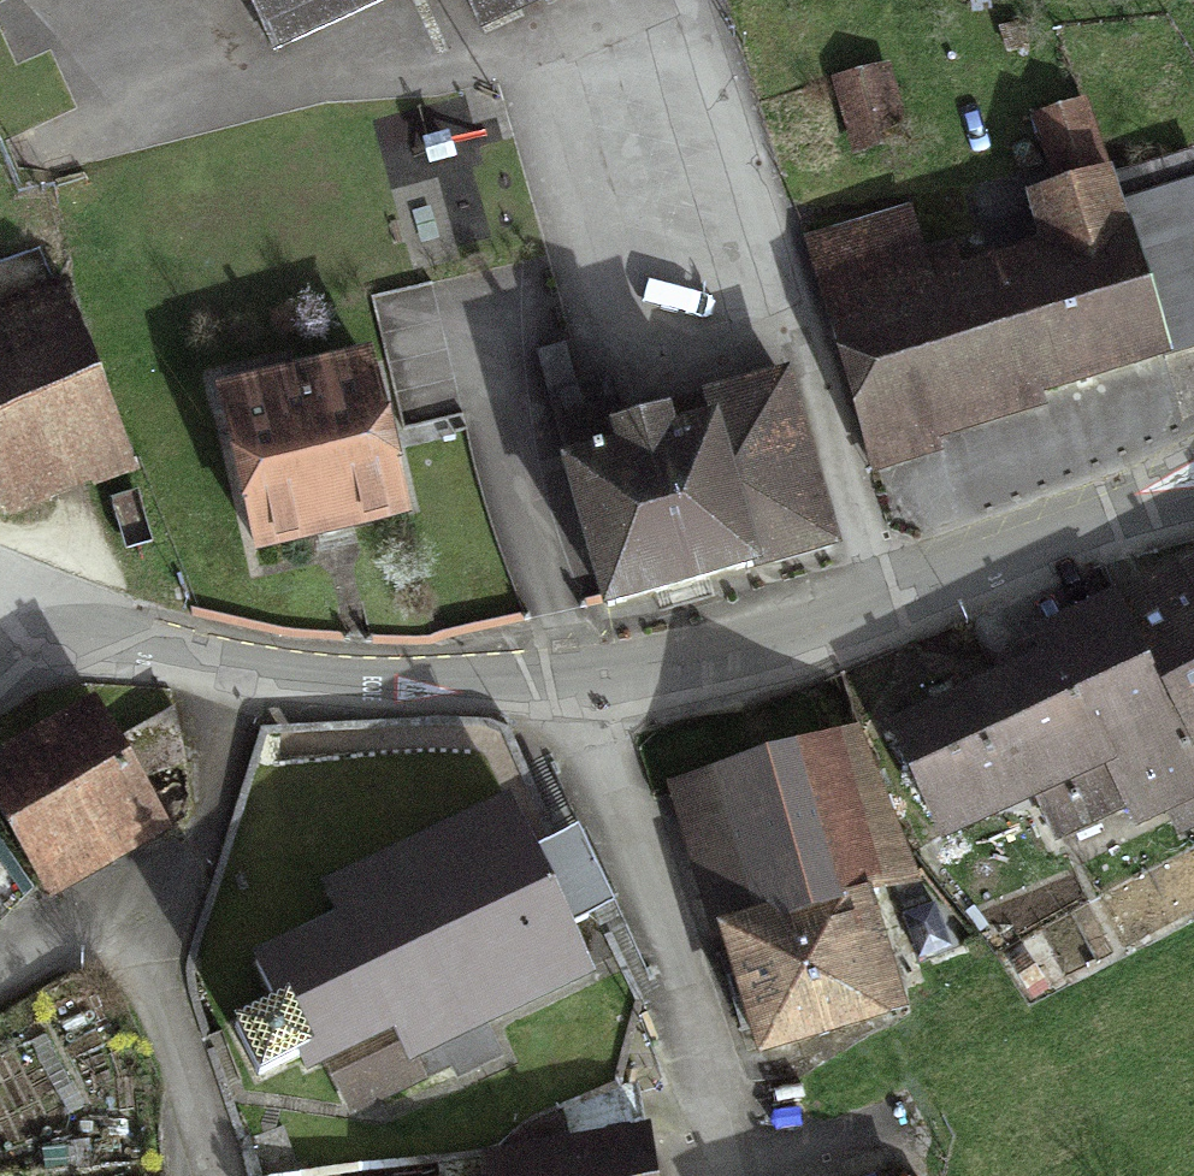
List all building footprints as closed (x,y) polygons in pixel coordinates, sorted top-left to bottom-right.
[(282,44),(387,0),(263,0),(282,44)] [(482,21),(531,0),(473,0),(482,21)] [(879,77),(836,92),(849,127),(892,112),(879,77)] [(1086,119),(1038,133),(1054,186),(1102,171),(1086,119)] [(1119,189),(1176,361),(1193,355),(1193,166),(1193,165),(1119,189)] [(811,256),(878,458),(1176,361),(1119,189),(1045,213),(1058,250),(965,280),(957,258),(925,269),(910,223),(811,256)] [(369,364),(394,452),(479,428),(443,300),(358,324),(369,364)] [(0,327),(0,488),(10,515),(129,473),(68,303),(0,327)] [(369,364),(223,406),(263,546),(409,504),(394,452),(369,364)] [(637,461),(583,475),(619,614),(834,558),(792,395),(716,414),(723,439),(694,447),(689,427),(632,442),(637,461)] [(1193,746),(1193,587),(1133,615),(1193,746)] [(908,735),(958,843),(1048,801),(1072,852),(1193,796),(1193,746),(1133,615),(1125,598),(1049,633),(1063,664),(908,735)] [(0,770),(0,811),(41,893),(158,836),(101,720),(0,770)] [(872,738),(684,798),(770,1068),(919,1021),(880,898),(919,885),(872,738)] [(343,909),(253,949),(275,999),(234,1017),(258,1073),(322,1045),(347,1100),(448,1056),(455,1072),(502,1051),(487,1017),(592,972),(567,913),(532,837),(516,800),(331,881),(343,909)] [(574,818),(532,837),(567,913),(609,894),(574,818)] [(923,896),(899,911),(936,969),(960,953),(923,896)] [(648,1140),(494,1158),(496,1175),(652,1175),(648,1140)]
